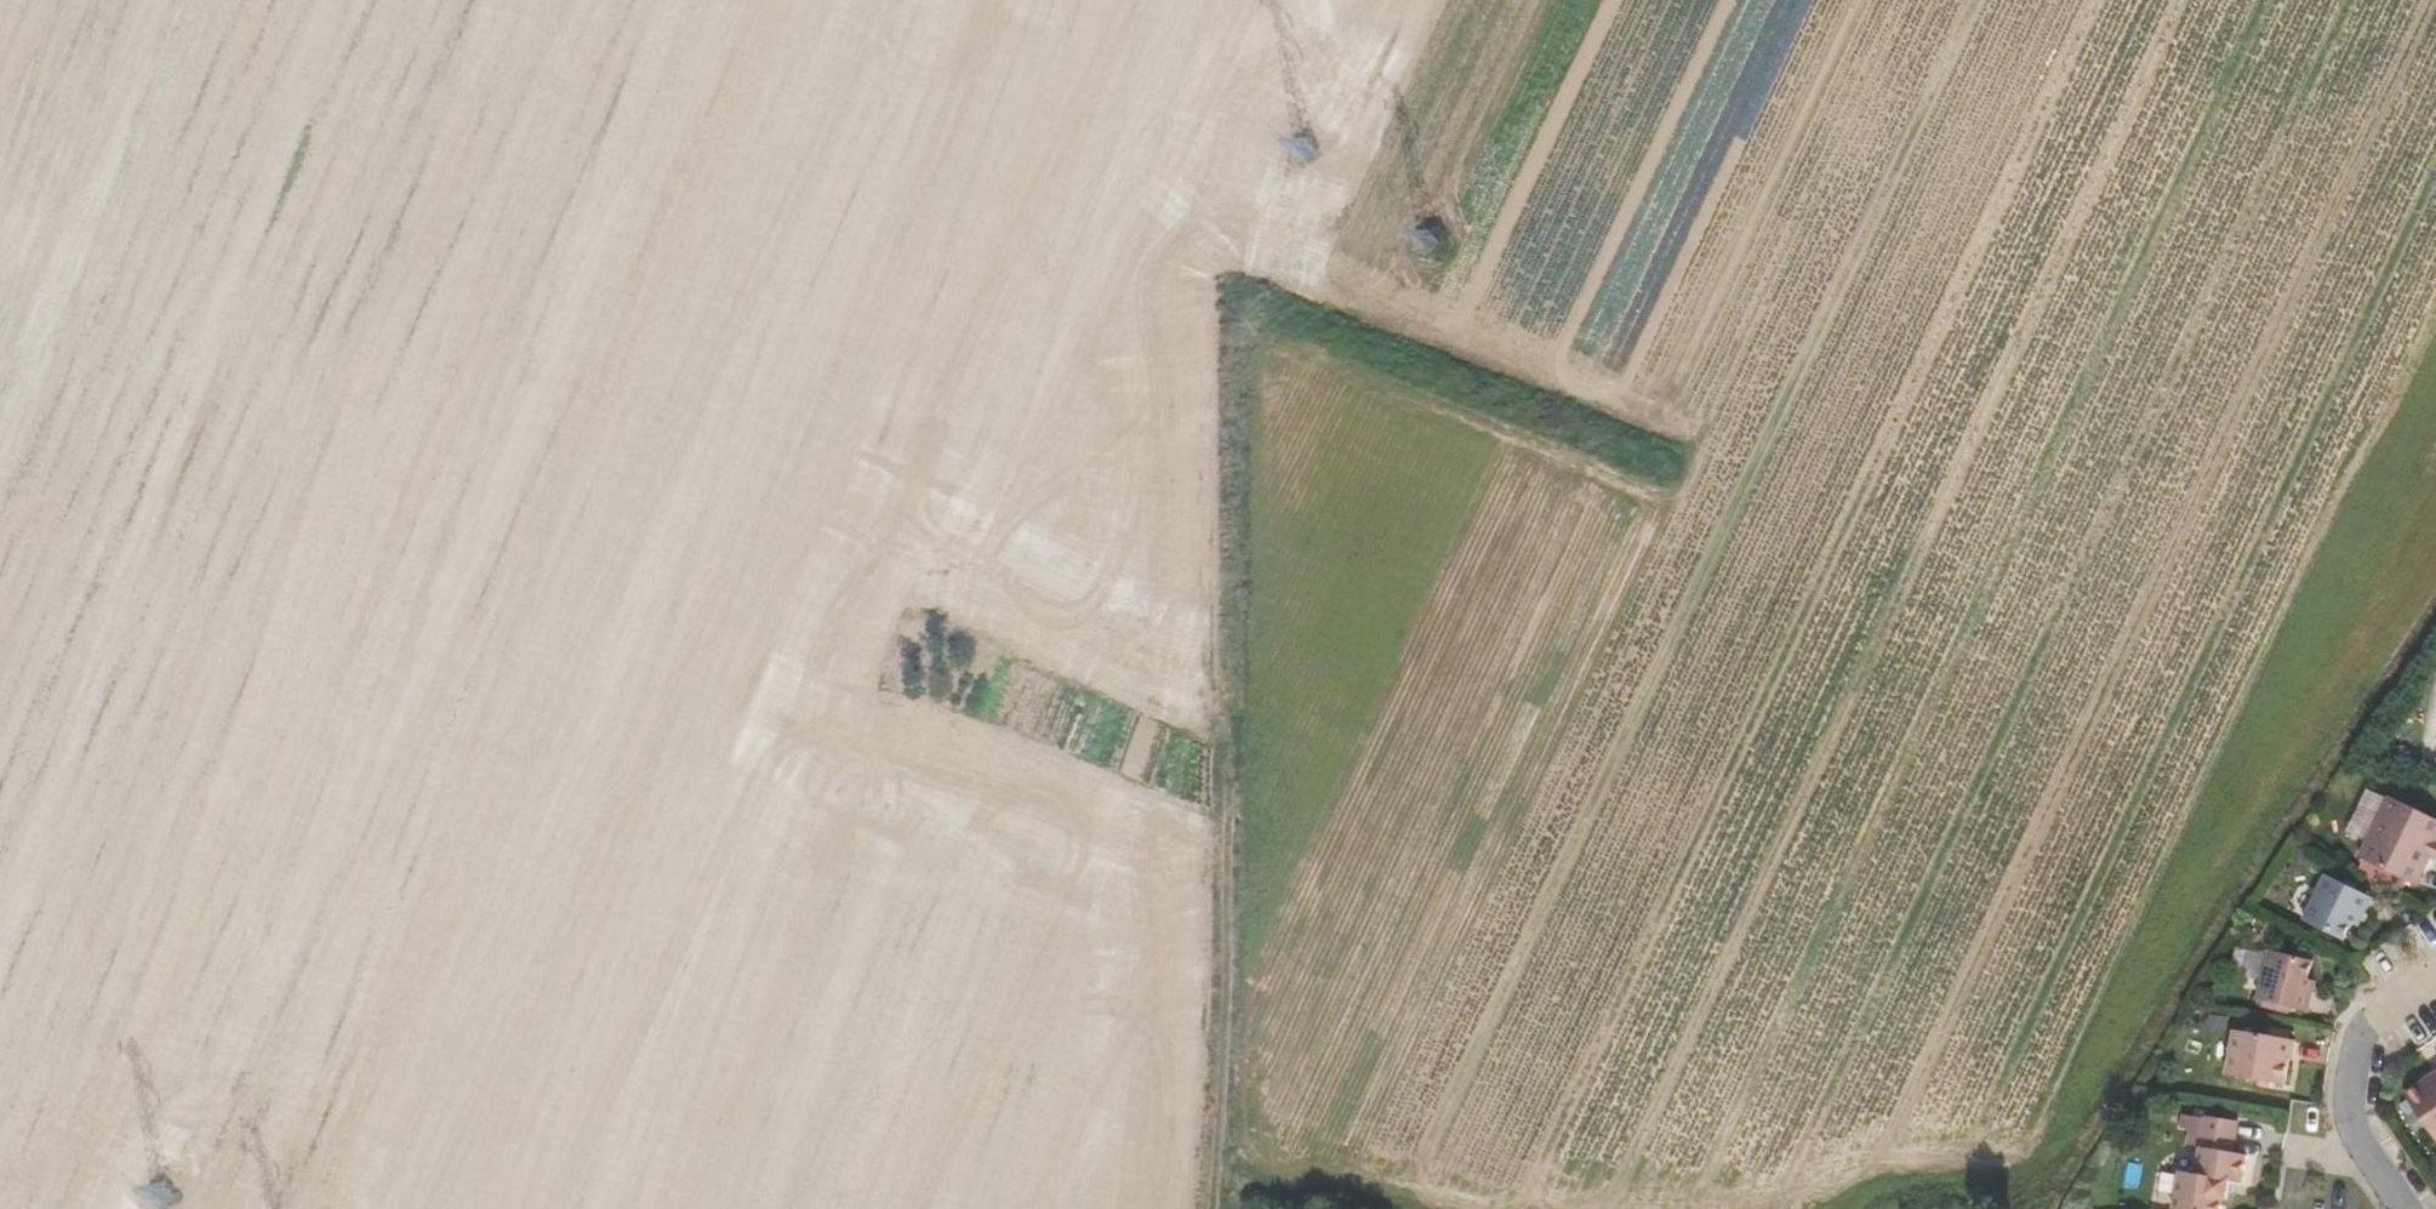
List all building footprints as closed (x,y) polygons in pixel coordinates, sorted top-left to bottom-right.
[(2403,906),(2418,876),(2425,861),(2433,846),(2378,820),(2348,878),(2403,906)] [(2425,861),(2418,876),(2424,880),(2432,865),(2425,861)] [(2362,918),(2315,894),(2294,939),(2331,958),(2339,943),(2346,946),(2362,918)] [(2301,978),(2260,968),(2248,1016),(2296,1028),(2304,998),(2297,996),(2301,978)] [(2270,1056),(2211,1046),(2202,1090),(2260,1102),(2264,1076),(2267,1076),(2270,1056)] [(2381,1112),(2416,1164),(2435,1152),(2435,1096),(2426,1081),(2381,1112)] [(2177,1130),(2167,1189),(2151,1187),(2148,1208),(2200,1208),(2202,1195),(2215,1195),(2219,1169),(2212,1167),(2217,1136),(2177,1130)]
